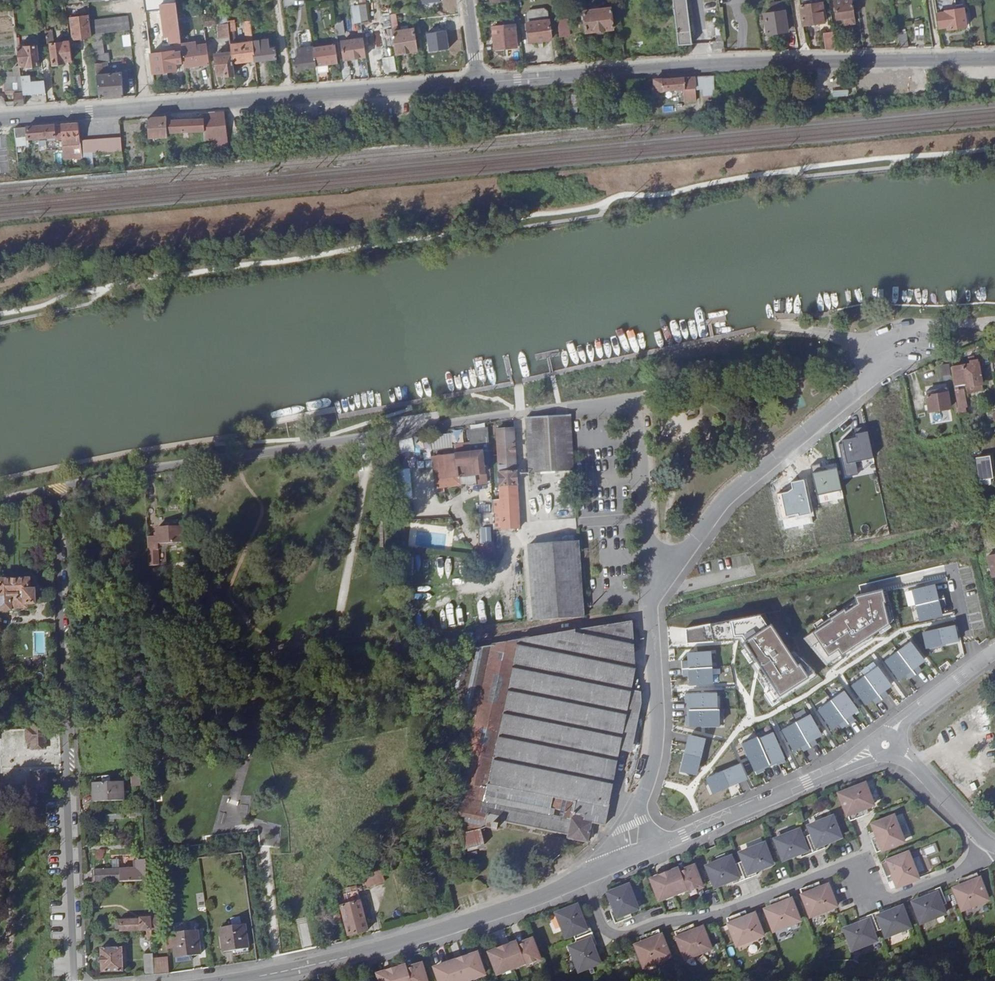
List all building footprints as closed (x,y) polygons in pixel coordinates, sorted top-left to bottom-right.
[(179,30),(175,0),(162,0),(162,5),(166,31),(179,30)] [(679,44),(693,43),(688,0),(673,0),(675,14),(678,36),(679,44)] [(707,13),(719,12),(718,0),(706,0),(707,13)] [(800,3),(803,23),(824,20),(821,0),(802,0),(802,3),(800,3)] [(838,19),(844,18),(845,26),(855,24),(852,0),(835,0),(838,19)] [(772,13),(785,11),(784,2),(771,3),(772,13)] [(957,4),(937,8),(938,15),(945,14),(944,12),(958,10),(957,4)] [(388,39),(383,5),(376,6),(378,20),(366,22),(368,42),(388,39)] [(365,8),(358,9),(358,13),(359,17),(366,16),(365,8)] [(629,10),(619,11),(621,27),(631,26),(629,10)] [(938,15),(940,30),(965,26),(963,10),(958,10),(944,12),(945,14),(938,15)] [(649,39),(674,36),(672,14),(659,16),(659,11),(652,12),(653,17),(647,17),(649,39)] [(768,34),(796,30),(794,15),(786,16),(785,11),(772,13),(765,14),(768,34)] [(91,33),(89,19),(88,13),(68,16),(70,31),(71,37),(91,35),(91,33)] [(350,38),(336,40),(339,59),(347,58),(364,55),(359,17),(358,13),(351,13),(352,16),(355,16),(356,24),(351,25),(352,31),(349,31),(350,38)] [(91,33),(102,32),(104,32),(112,31),(120,30),(128,29),(129,29),(127,15),(118,16),(110,17),(103,18),(95,19),(89,19),(91,33)] [(607,15),(585,17),(587,37),(609,35),(607,15)] [(219,37),(228,36),(226,22),(226,16),(216,17),(217,25),(219,37)] [(720,19),(708,20),(709,32),(721,32),(720,19)] [(336,21),(338,35),(344,34),(343,20),(336,21)] [(568,20),(558,21),(560,36),(570,35),(568,20)] [(251,42),(247,42),(234,44),(231,21),(226,22),(228,36),(231,54),(232,62),(254,59),(251,42)] [(527,27),(529,40),(529,41),(552,38),(550,21),(527,23),(527,27)] [(514,25),(502,26),(493,27),(496,49),(517,46),(514,25)] [(520,28),(529,40),(527,27),(520,28)] [(179,30),(166,31),(167,42),(180,41),(179,30)] [(74,58),(71,37),(70,31),(65,32),(66,41),(58,42),(57,33),(51,33),(55,62),(66,61),(66,59),(74,58)] [(125,92),(122,74),(122,71),(109,73),(107,64),(109,64),(108,55),(105,55),(102,32),(91,33),(91,35),(99,97),(125,95),(125,92)] [(412,33),(392,36),(395,57),(416,54),(412,33)] [(836,49),(834,33),(825,34),(827,49),(836,49)] [(906,33),(898,34),(900,48),(909,47),(906,33)] [(130,34),(122,35),(123,47),(131,46),(130,34)] [(251,42),(254,59),(273,57),(273,48),(267,48),(266,39),(251,40),(251,42)] [(205,43),(181,46),(181,51),(183,61),(184,66),(208,63),(205,43)] [(37,45),(18,47),(21,65),(29,64),(29,66),(40,64),(37,45)] [(312,49),(311,45),(296,48),(297,58),(293,58),(294,67),(314,65),(312,49)] [(332,46),(312,49),(314,65),(316,81),(326,80),(324,64),(334,63),(332,46)] [(172,51),(150,54),(153,72),(175,69),(174,62),(183,61),(181,51),(172,52),(172,51)] [(232,62),(231,54),(214,56),(217,76),(233,74),(232,62)] [(348,66),(347,58),(339,59),(340,68),(348,66)] [(348,66),(340,68),(342,79),(349,78),(348,66)] [(22,74),(24,92),(47,90),(45,78),(32,79),(31,73),(22,74)] [(24,92),(22,74),(5,76),(6,91),(15,90),(15,93),(17,104),(26,103),(24,92)] [(671,78),(655,79),(656,91),(695,88),(695,85),(715,83),(714,75),(671,78)] [(821,84),(821,100),(841,99),(840,83),(821,84)] [(170,119),(171,130),(207,127),(208,136),(229,134),(227,121),(226,110),(205,112),(206,116),(170,119)] [(171,134),(171,130),(170,119),(169,114),(151,116),(153,136),(171,134)] [(63,123),(64,133),(65,143),(82,142),(82,137),(81,126),(80,122),(63,123)] [(17,127),(17,134),(30,134),(30,137),(58,135),(58,133),(64,133),(63,123),(17,127)] [(84,150),(123,149),(122,135),(82,137),(82,142),(84,150)] [(966,385),(981,382),(980,372),(983,372),(981,361),(978,362),(978,359),(973,360),(973,362),(953,366),(956,385),(966,383),(966,385)] [(943,376),(951,375),(950,364),(942,365),(943,376)] [(983,389),(981,382),(966,385),(967,391),(983,389)] [(947,387),(936,389),(937,393),(927,395),(930,410),(932,410),(932,413),(936,412),(936,409),(943,408),(948,407),(950,407),(947,387)] [(956,392),(959,408),(964,407),(966,406),(964,391),(956,392)] [(526,418),(526,419),(529,472),(574,469),(572,423),(571,416),(526,418)] [(501,500),(493,500),(493,506),(493,514),(494,530),(520,529),(515,429),(497,430),(501,500)] [(857,437),(843,440),(844,443),(839,444),(845,477),(860,475),(857,461),(875,458),(869,429),(856,432),(857,437)] [(460,485),(459,478),(458,467),(472,466),(472,469),(475,469),(476,476),(478,476),(485,475),(481,441),(455,444),(456,456),(434,458),(436,488),(437,488),(438,493),(445,493),(444,487),(460,485)] [(990,466),(988,460),(988,456),(976,458),(979,478),(993,476),(993,466),(990,466)] [(836,463),(812,468),(818,496),(842,491),(836,463)] [(458,467),(459,478),(476,476),(475,469),(472,469),(472,466),(458,467)] [(788,491),(777,493),(782,520),(812,514),(806,478),(791,481),(792,489),(788,491)] [(481,514),(491,514),(490,506),(480,507),(481,514)] [(984,522),(991,520),(990,518),(988,507),(981,508),(982,517),(984,522)] [(493,514),(481,514),(481,528),(479,528),(481,546),(495,546),(495,544),(494,530),(493,514)] [(159,538),(149,538),(150,567),(160,565),(159,545),(183,544),(182,527),(158,529),(159,538)] [(523,545),(528,620),(583,617),(579,541),(523,545)] [(495,546),(496,560),(504,560),(503,544),(495,544),(495,546)] [(481,546),(481,560),(496,561),(496,560),(495,546),(481,546)] [(992,553),(987,554),(991,575),(994,574),(994,552),(992,553)] [(726,576),(696,577),(696,584),(726,582),(726,576)] [(0,581),(0,583),(1,601),(0,601),(0,609),(1,609),(1,610),(12,609),(12,607),(27,607),(27,603),(35,603),(35,592),(30,592),(30,580),(0,581)] [(937,584),(913,590),(917,607),(946,601),(944,591),(939,592),(937,584)] [(854,604),(805,638),(828,666),(893,621),(885,589),(853,597),(854,604)] [(946,601),(917,607),(921,622),(943,617),(941,607),(947,606),(946,601)] [(762,617),(686,629),(689,645),(741,640),(746,650),(743,651),(774,703),(819,677),(795,653),(790,657),(762,617)] [(623,624),(624,626),(634,674),(632,681),(632,686),(635,673),(632,623),(623,624)] [(623,624),(584,630),(584,635),(624,626),(623,624)] [(956,624),(925,631),(929,648),(960,641),(956,624)] [(472,734),(466,765),(465,773),(460,794),(456,812),(466,849),(485,845),(481,829),(487,827),(497,829),(498,824),(506,826),(507,822),(568,834),(568,837),(587,842),(592,822),(605,824),(619,753),(631,692),(633,692),(632,686),(632,681),(634,674),(624,626),(584,635),(584,630),(518,639),(518,649),(516,660),(498,657),(468,664),(459,709),(470,712),(467,726),(471,727),(470,733),(472,734)] [(33,631),(32,655),(45,655),(45,631),(33,631)] [(911,640),(899,650),(918,674),(922,671),(919,667),(927,662),(911,640)] [(918,674),(899,650),(885,661),(900,681),(907,675),(911,680),(918,674)] [(684,670),(715,669),(715,651),(689,652),(690,661),(684,661),(684,670)] [(877,665),(865,674),(884,699),(888,695),(886,692),(893,686),(877,665)] [(716,684),(715,669),(684,670),(685,675),(689,675),(689,685),(716,684)] [(884,699),(865,674),(851,685),(867,705),(874,700),(877,704),(884,699)] [(845,689),(832,699),(851,723),(855,720),(853,716),(861,710),(845,689)] [(634,712),(633,692),(631,692),(619,753),(630,755),(631,751),(634,712)] [(642,702),(642,693),(633,692),(634,712),(631,751),(630,755),(632,755),(642,702)] [(719,693),(685,694),(685,704),(687,704),(688,711),(719,710),(719,693)] [(851,723),(832,699),(818,709),(834,729),(841,724),(844,728),(851,723)] [(719,710),(688,711),(688,716),(686,716),(686,726),(719,725),(719,710)] [(811,713),(797,721),(813,747),(818,744),(815,740),(824,736),(811,713)] [(46,748),(46,727),(46,721),(32,721),(33,728),(28,728),(28,741),(33,741),(34,748),(46,748)] [(813,747),(797,721),(782,730),(795,751),(803,747),(806,752),(813,747)] [(772,729),(758,736),(772,766),(786,760),(772,729)] [(982,770),(994,768),(994,753),(992,731),(976,733),(982,770)] [(758,736),(743,743),(756,774),(772,766),(758,736)] [(705,743),(689,739),(681,769),(698,773),(705,743)] [(739,764),(709,777),(716,794),(747,781),(739,764)] [(30,792),(48,791),(47,772),(35,772),(35,779),(29,779),(30,792)] [(123,782),(96,782),(96,801),(124,800),(123,782)] [(961,783),(957,787),(967,798),(971,794),(961,783)] [(864,785),(839,795),(850,821),(863,816),(860,810),(865,808),(872,805),(864,785)] [(893,817),(872,825),(875,832),(877,837),(871,840),(876,853),(903,842),(893,817)] [(811,834),(806,836),(813,853),(825,848),(823,844),(840,837),(832,818),(808,827),(811,834)] [(798,831),(775,840),(783,860),(799,853),(801,858),(813,853),(806,836),(801,838),(798,831)] [(743,861),(738,863),(744,880),(756,875),(754,871),(771,864),(763,844),(740,854),(743,861)] [(907,854),(880,864),(886,877),(892,875),(894,880),(897,887),(917,879),(907,854)] [(730,858),(706,867),(714,887),(731,880),(732,885),(744,880),(738,863),(733,865),(730,858)] [(147,863),(146,860),(140,860),(137,860),(138,875),(124,876),(125,881),(148,880),(147,870),(147,863)] [(687,873),(681,876),(686,889),(687,892),(701,887),(693,867),(686,870),(687,873)] [(94,870),(94,881),(121,881),(121,876),(120,868),(112,869),(105,869),(94,870)] [(365,878),(383,873),(381,868),(363,873),(365,878)] [(678,869),(672,872),(673,876),(667,878),(665,875),(673,895),(686,889),(681,876),(678,869)] [(385,880),(383,873),(365,878),(365,879),(367,885),(374,883),(375,884),(377,884),(377,885),(379,885),(379,883),(381,882),(381,881),(385,880)] [(961,886),(954,889),(962,910),(987,900),(976,873),(963,878),(966,885),(961,886)] [(658,877),(651,880),(659,900),(673,895),(665,875),(664,875),(666,878),(659,881),(658,877)] [(812,885),(799,890),(810,916),(835,906),(827,886),(820,889),(815,891),(812,885)] [(636,909),(627,886),(608,894),(614,910),(610,912),(615,924),(623,921),(631,917),(629,912),(636,909)] [(929,896),(913,903),(921,923),(949,912),(939,888),(928,892),(929,896)] [(368,931),(358,892),(357,891),(351,893),(353,903),(341,907),(344,922),(346,921),(350,935),(368,931)] [(788,894),(775,899),(778,906),(772,907),(765,910),(773,931),(799,921),(788,894)] [(576,907),(556,914),(565,937),(573,935),(575,940),(591,933),(587,922),(583,923),(576,907)] [(883,910),(871,915),(878,931),(883,929),(886,937),(909,927),(901,907),(885,914),(883,910)] [(739,913),(726,918),(737,945),(762,936),(754,915),(747,918),(742,920),(739,913)] [(861,923),(844,930),(848,940),(852,950),(875,940),(872,933),(878,931),(871,915),(859,919),(861,923)] [(121,929),(121,931),(147,930),(151,930),(161,929),(160,916),(151,916),(151,918),(141,919),(140,920),(121,921),(121,922),(118,922),(117,923),(117,927),(119,929),(121,929)] [(245,923),(220,926),(223,950),(249,947),(245,923)] [(687,926),(674,931),(684,958),(710,948),(702,928),(695,931),(690,932),(687,926)] [(201,953),(198,929),(173,932),(176,956),(201,953)] [(658,930),(645,935),(647,941),(642,943),(635,946),(636,948),(643,967),(668,957),(658,930)] [(591,933),(575,940),(577,945),(569,948),(578,971),(598,963),(592,947),(596,945),(591,933)] [(526,946),(519,949),(524,963),(525,963),(525,965),(539,960),(537,954),(531,940),(524,942),(526,946)] [(517,942),(510,945),(511,949),(505,952),(503,948),(511,968),(525,963),(524,963),(519,949),(518,945),(517,942)] [(102,972),(124,971),(123,947),(101,948),(102,972)] [(496,951),(489,953),(497,974),(511,968),(503,948),(502,948),(504,952),(498,954),(496,951)] [(144,954),(145,975),(154,974),(153,953),(144,954)] [(476,954),(469,957),(470,960),(464,963),(463,959),(462,959),(469,980),(483,975),(476,954)] [(448,963),(450,967),(454,980),(465,980),(469,980),(462,959),(461,959),(463,963),(456,965),(455,961),(448,963)] [(408,972),(410,980),(425,980),(420,964),(413,966),(414,970),(408,972)] [(405,966),(398,968),(399,972),(393,973),(392,970),(391,970),(393,974),(395,980),(410,980),(408,972),(406,969),(406,968),(405,966)] [(434,968),(439,980),(454,980),(450,967),(443,969),(442,966),(434,968)] [(391,970),(392,974),(386,976),(384,972),(377,974),(379,980),(395,980),(393,974),(391,970)]
